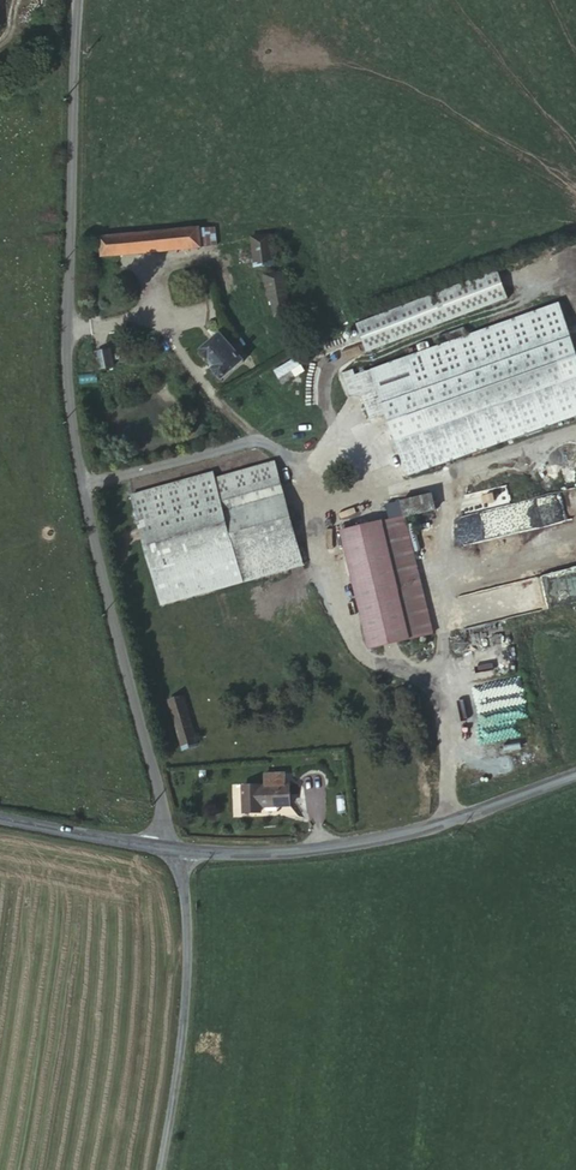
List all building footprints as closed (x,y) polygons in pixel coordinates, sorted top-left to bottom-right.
[(213,227),(99,236),(100,255),(215,246),(216,243),(213,227)] [(280,232),(250,238),(254,262),(282,259),(280,232)] [(264,276),(269,300),(286,297),(280,272),(264,276)] [(368,354),(512,305),(503,277),(359,326),(368,354)] [(286,297),(269,300),(273,317),(290,313),(286,297)] [(355,377),(369,421),(387,414),(408,476),(575,419),(575,362),(558,308),(355,377)] [(219,333),(198,350),(214,368),(211,370),(219,380),(242,361),(219,333)] [(108,349),(95,352),(99,369),(112,366),(108,349)] [(273,462),(215,478),(233,547),(242,581),(302,566),(273,462)] [(233,547),(215,478),(213,472),(132,494),(152,568),(233,547)] [(368,577),(388,643),(431,633),(405,516),(434,509),(431,494),(384,505),(387,520),(344,530),(356,579),(368,577)] [(242,581),(233,547),(152,568),(161,603),(242,581)] [(371,647),(388,643),(368,577),(356,579),(371,647)] [(182,695),(166,701),(181,747),(196,743),(182,695)] [(324,722),(300,728),(302,736),(326,730),(324,722)] [(241,788),(242,813),(259,812),(258,808),(288,806),(287,786),(283,786),(282,774),(263,775),(264,787),(241,788)]
